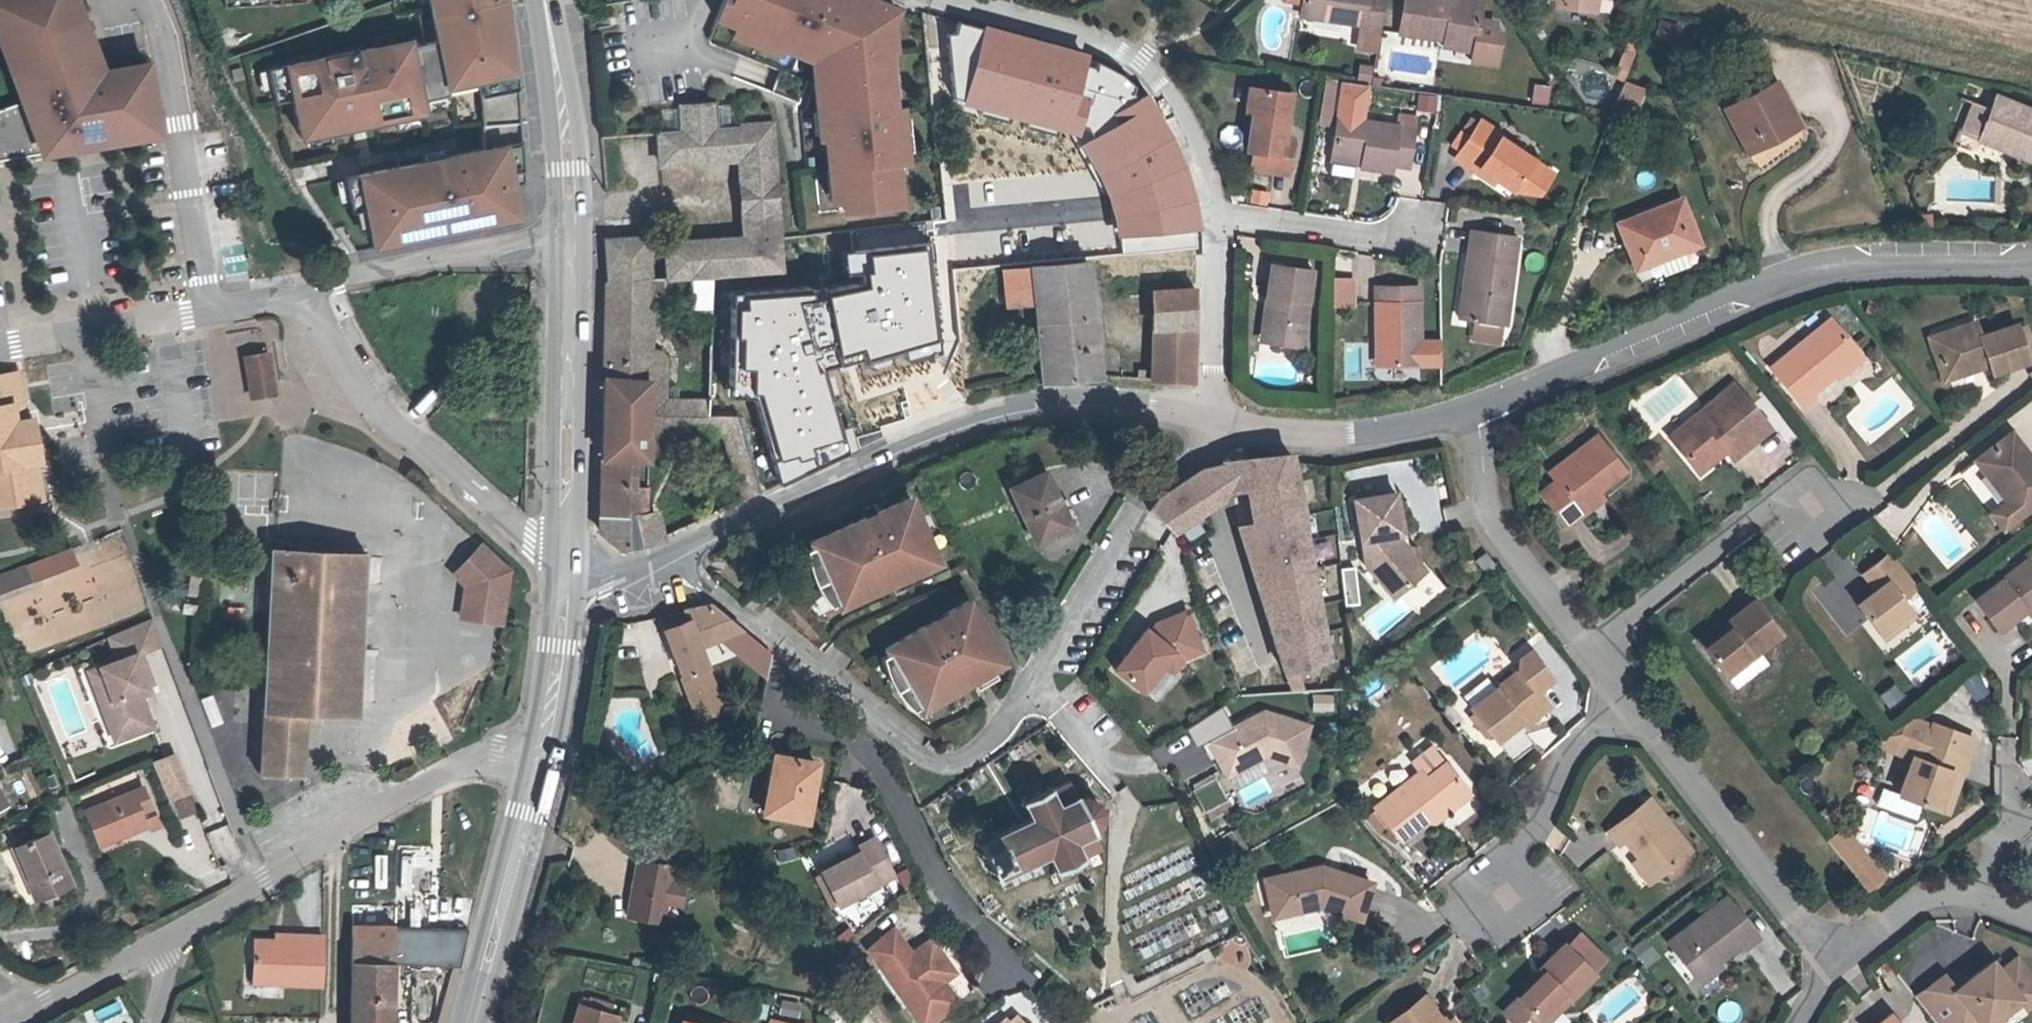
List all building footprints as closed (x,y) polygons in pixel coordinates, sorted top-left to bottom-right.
[(9,157),(7,148),(104,132),(110,122),(100,71),(104,70),(77,0),(0,0),(0,41),(23,100),(25,105),(20,107),(14,104),(0,109),(0,159),(9,157)] [(381,247),(520,219),(513,186),(525,183),(520,80),(505,0),(428,0),(436,40),(408,46),(407,41),(274,68),(281,105),(296,102),(303,144),(431,116),(426,94),(454,88),(452,78),(478,74),(493,147),(352,176),(360,211),(373,208),(381,247)] [(824,55),(833,138),(828,138),(831,170),(843,169),(848,212),(904,206),(899,163),(909,162),(907,143),(904,143),(902,128),(906,128),(904,109),(896,110),(888,28),(894,27),(900,11),(872,0),(721,0),(715,19),(801,52),(803,47),(824,55)] [(1376,50),(1384,0),(1303,0),(1301,16),(1362,25),(1359,48),(1376,50)] [(1400,33),(1445,39),(1444,45),(1473,49),(1472,60),(1497,63),(1501,32),(1494,31),(1495,21),(1478,19),(1480,7),(1450,3),(1451,0),(1404,0),(1400,33)] [(1560,7),(1594,11),(1596,0),(1561,0),(1560,7)] [(1032,37),(982,24),(956,21),(954,34),(946,32),(954,101),(1079,136),(1099,175),(1110,209),(1112,214),(1120,252),(1199,247),(1199,216),(1197,204),(1195,195),(1185,155),(1159,110),(1145,93),(1112,67),(1084,53),(1032,37)] [(1631,59),(1633,54),(1624,50),(1622,55),(1631,59)] [(1623,80),(1631,59),(1622,55),(1613,76),(1623,80)] [(148,63),(115,68),(125,129),(157,124),(148,63)] [(1372,69),(1362,67),(1360,82),(1370,84),(1372,69)] [(7,148),(9,157),(98,143),(159,133),(157,124),(125,129),(115,68),(104,70),(100,71),(110,122),(104,132),(7,148)] [(1637,109),(1645,89),(1624,80),(1616,101),(1637,109)] [(1331,116),(1335,84),(1324,82),(1319,115),(1331,116)] [(1530,83),(1527,98),(1548,101),(1550,86),(1530,83)] [(1747,150),(1798,124),(1776,84),(1726,110),(1747,150)] [(1250,168),(1288,173),(1293,140),(1282,138),(1288,92),(1248,86),(1245,109),(1252,110),(1246,151),(1252,152),(1250,168)] [(1994,95),(1989,108),(1973,102),(1969,111),(1985,117),(1977,139),(2031,161),(2031,111),(1994,95)] [(666,279),(784,272),(775,119),(738,121),(738,127),(718,128),(717,101),(677,103),(679,131),(658,132),(660,168),(737,163),(741,235),(664,240),(666,279)] [(1637,109),(1616,101),(1615,105),(1635,113),(1637,109)] [(1977,139),(1985,117),(1969,111),(1961,132),(1977,139)] [(1395,127),(1337,119),(1332,154),(1363,158),(1362,165),(1361,168),(1391,172),(1392,165),(1408,167),(1415,117),(1397,115),(1395,127)] [(1480,120),(1455,157),(1477,172),(1479,168),(1496,179),(1513,190),(1539,194),(1552,174),(1499,138),(1502,135),(1480,120)] [(1363,158),(1332,154),(1331,161),(1362,165),(1363,158)] [(1479,168),(1477,172),(1493,183),(1496,179),(1479,168)] [(1250,188),(1247,202),(1266,206),(1269,192),(1250,188)] [(1698,243),(1680,200),(1618,224),(1626,243),(1633,241),(1643,265),(1698,243)] [(1516,235),(1472,229),(1459,319),(1474,321),(1499,325),(1503,326),(1516,235)] [(740,500),(760,492),(736,417),(707,417),(707,398),(665,398),(666,365),(666,359),(664,355),(661,351),(659,350),(656,350),(652,349),(649,349),(649,236),(604,236),(603,387),(601,454),(599,532),(620,548),(641,545),(665,536),(659,510),(647,511),(647,458),(664,459),(666,434),(723,436),(740,500)] [(1643,265),(1633,241),(1626,243),(1636,268),(1643,265)] [(931,337),(923,245),(843,252),(846,274),(861,270),(863,285),(824,292),(744,296),(743,308),(736,307),(736,334),(741,335),(739,365),(752,365),(751,391),(757,391),(775,457),(771,458),(778,482),(846,452),(822,368),(863,357),(864,361),(904,351),(906,358),(936,350),(931,337)] [(1088,262),(1031,267),(1035,302),(1092,297),(1088,262)] [(1301,347),(1312,270),(1272,264),(1267,296),(1272,297),(1265,341),(1301,347)] [(1007,305),(1035,302),(1031,267),(1003,269),(1007,305)] [(1152,329),(1194,327),(1195,289),(1156,291),(1155,273),(1111,275),(1112,296),(1152,293),(1152,329)] [(1351,305),(1351,279),(1332,279),(1332,305),(1351,305)] [(1419,365),(1419,286),(1375,286),(1376,337),(1384,337),(1384,365),(1419,365)] [(1260,341),(1265,341),(1272,297),(1267,296),(1260,341)] [(1042,384),(1100,376),(1092,297),(1035,302),(1042,384)] [(1831,319),(1772,368),(1803,406),(1815,397),(1812,393),(1835,375),(1859,354),(1831,319)] [(1496,342),(1499,325),(1474,321),(1472,338),(1496,342)] [(1929,338),(1936,361),(1942,360),(1937,346),(1958,339),(1957,334),(1976,328),(1975,323),(1938,335),(1929,338)] [(1943,381),(1988,366),(1991,375),(1992,375),(2027,363),(2026,359),(2016,330),(2015,326),(1979,338),(1976,328),(1957,334),(1958,339),(1937,346),(1942,360),(1936,361),(1943,381)] [(1150,380),(1192,384),(1194,327),(1152,329),(1150,380)] [(2024,328),(2016,330),(2026,359),(2031,357),(2031,353),(2024,328)] [(1384,365),(1384,337),(1376,337),(1376,365),(1384,365)] [(253,397),(274,394),(268,354),(247,358),(253,397)] [(1837,378),(1862,358),(1859,354),(1835,375),(1837,378)] [(12,404),(23,402),(18,372),(0,375),(0,508),(40,501),(34,463),(23,465),(19,444),(15,445),(12,426),(16,426),(12,404)] [(1734,385),(1670,438),(1694,467),(1721,444),(1726,450),(1733,459),(1752,443),(1747,437),(1765,422),(1734,385)] [(39,462),(31,419),(26,420),(23,402),(12,404),(16,426),(12,426),(15,445),(19,444),(23,465),(34,463),(39,462)] [(1770,428),(1765,422),(1747,437),(1752,443),(1770,428)] [(2031,505),(2031,459),(2010,432),(1980,456),(2000,481),(1994,486),(1995,486),(2018,516),(2031,505)] [(1550,473),(1557,481),(1542,492),(1568,525),(1583,513),(1578,506),(1597,491),(1623,471),(1596,437),(1550,473)] [(1726,450),(1721,444),(1694,467),(1699,472),(1726,450)] [(1290,455),(1223,462),(1223,465),(1226,491),(1237,489),(1246,488),(1248,495),(1255,494),(1256,504),(1259,523),(1241,526),(1247,550),(1245,550),(1283,673),(1326,657),(1293,467),(1290,455)] [(2000,481),(1980,456),(1975,460),(1994,486),(2000,481)] [(1983,505),(1996,496),(1972,463),(1959,473),(1983,505)] [(1159,498),(1152,508),(1171,532),(1172,533),(1237,489),(1226,491),(1223,465),(1202,470),(1159,498)] [(1070,526),(1044,472),(1011,488),(1036,542),(1070,526)] [(1597,491),(1578,506),(1583,513),(1602,498),(1597,491)] [(1395,493),(1354,500),(1365,565),(1372,573),(1380,566),(1401,590),(1425,570),(1400,542),(1396,542),(1395,536),(1403,534),(1395,493)] [(1256,504),(1255,494),(1248,495),(1250,505),(1256,504)] [(937,560),(909,497),(889,506),(891,509),(879,515),(877,511),(845,525),(807,541),(837,608),(890,585),(889,582),(937,560)] [(321,553),(321,542),(300,541),(299,552),(321,553)] [(501,624),(509,571),(481,545),(453,573),(466,585),(461,618),(501,624)] [(356,715),(364,555),(321,553),(299,552),(273,550),(262,774),(301,776),(304,723),(304,712),(320,713),(356,715)] [(78,566),(73,552),(0,578),(0,594),(78,566)] [(1917,586),(1890,552),(1866,571),(1879,588),(1875,591),(1857,605),(1879,632),(1909,609),(1901,598),(1917,586)] [(1498,570),(1485,553),(1475,561),(1488,577),(1498,570)] [(2031,604),(2031,564),(2028,559),(1974,601),(1998,631),(2025,610),(2031,604)] [(1401,590),(1380,566),(1372,573),(1393,597),(1401,590)] [(1879,588),(1866,571),(1862,574),(1875,591),(1879,588)] [(1405,590),(1415,606),(1443,590),(1432,573),(1405,590)] [(199,597),(202,577),(190,575),(187,595),(199,597)] [(1846,587),(1851,602),(1869,595),(1863,580),(1846,587)] [(1003,663),(967,600),(949,611),(951,615),(939,621),(937,618),(919,628),(908,634),(883,648),(919,711),(1003,663)] [(1722,626),(1700,643),(1726,677),(1758,652),(1780,635),(1754,601),(1722,626)] [(710,606),(685,611),(688,621),(664,630),(698,718),(722,709),(698,644),(722,635),(739,629),(716,610),(710,606)] [(1884,639),(1914,615),(1909,609),(1879,632),(1884,639)] [(1183,658),(1202,651),(1186,611),(1156,622),(1149,632),(1146,629),(1114,669),(1142,691),(1163,665),(1172,672),(1183,658)] [(140,693),(149,690),(147,685),(135,654),(141,652),(161,645),(151,618),(108,637),(117,660),(99,667),(113,703),(102,707),(110,729),(122,725),(127,737),(153,726),(140,693)] [(1700,643),(1722,626),(1719,622),(1697,639),(1700,643)] [(722,635),(744,653),(754,641),(739,629),(722,635)] [(770,655),(754,641),(744,653),(761,667),(770,655)] [(153,683),(141,652),(135,654),(147,685),(153,683)] [(1735,688),(1767,663),(1758,652),(1726,677),(1735,688)] [(758,672),(761,667),(744,653),(741,657),(758,672)] [(113,703),(99,667),(88,672),(102,707),(113,703)] [(1525,722),(1547,705),(1519,670),(1471,708),(1475,713),(1491,734),(1496,739),(1520,720),(1523,724),(1525,722)] [(1976,672),(1960,681),(1974,705),(1990,695),(1976,672)] [(1488,680),(1459,700),(1465,708),(1493,688),(1488,680)] [(1889,708),(1903,697),(1894,685),(1880,696),(1889,708)] [(320,724),(320,713),(304,712),(304,723),(320,724)] [(1295,765),(1307,725),(1264,712),(1208,741),(1226,776),(1264,756),(1295,765)] [(1491,734),(1475,713),(1468,718),(1485,740),(1491,734)] [(1499,743),(1523,724),(1520,720),(1496,739),(1499,743)] [(1922,803),(1938,809),(1952,773),(1961,776),(1974,740),(1933,724),(1926,742),(1920,740),(1899,795),(1922,803)] [(127,737),(122,725),(110,729),(115,741),(127,737)] [(1468,794),(1431,747),(1411,763),(1419,773),(1375,808),(1401,841),(1428,819),(1440,809),(1444,814),(1468,794)] [(806,821),(817,764),(774,756),(764,813),(806,821)] [(1961,776),(1952,773),(1938,809),(1947,813),(1961,776)] [(634,777),(628,785),(638,794),(649,780),(634,777)] [(1100,849),(1091,831),(1094,829),(1095,828),(1097,826),(1098,824),(1099,823),(1100,820),(1101,817),(1102,815),(1101,811),(1101,809),(1100,806),(1097,803),(1095,800),(1093,799),(1090,798),(1087,798),(1084,797),(1082,797),(1079,798),(1076,800),(1067,781),(1049,789),(1047,786),(1046,787),(1047,790),(1024,801),(1023,798),(1021,799),(1022,802),(1019,803),(1020,805),(1023,804),(1030,818),(1013,826),(1012,823),(1010,824),(1011,827),(995,834),(994,832),(992,833),(993,836),(980,842),(979,839),(977,840),(978,843),(975,844),(976,846),(979,845),(982,852),(980,853),(981,855),(983,854),(990,867),(987,868),(988,870),(991,869),(994,876),(991,877),(992,879),(995,878),(996,881),(998,880),(997,877),(1010,871),(1011,874),(1014,873),(1012,870),(1028,862),(1030,865),(1032,864),(1030,861),(1046,854),(1053,868),(1050,870),(1052,872),(1054,870),(1056,873),(1058,872),(1056,869),(1079,859),(1080,861),(1083,860),(1081,858),(1100,849)] [(156,822),(142,788),(87,811),(101,846),(156,822)] [(1916,820),(1922,803),(1899,795),(1893,811),(1916,820)] [(194,811),(189,797),(175,803),(180,816),(194,811)] [(1650,800),(1608,832),(1619,845),(1625,841),(1639,859),(1654,878),(1664,870),(1685,854),(1690,850),(1650,800)] [(1431,823),(1444,814),(1440,809),(1428,819),(1431,823)] [(626,815),(609,836),(637,859),(627,916),(662,922),(666,903),(680,905),(684,884),(670,881),(673,864),(670,864),(672,850),(626,815)] [(216,853),(233,845),(224,825),(206,833),(216,853)] [(1827,838),(1864,894),(1885,881),(1848,825),(1827,838)] [(70,884),(47,833),(14,847),(37,899),(70,884)] [(894,875),(875,839),(856,849),(858,853),(822,872),(823,874),(836,901),(838,904),(894,875)] [(792,857),(790,846),(779,848),(782,859),(792,857)] [(819,867),(822,872),(858,853),(856,849),(819,867)] [(386,888),(387,854),(374,854),(373,888),(386,888)] [(439,855),(400,854),(399,890),(438,890),(439,855)] [(1670,878),(1691,862),(1685,854),(1664,870),(1670,878)] [(1654,878),(1639,859),(1633,863),(1648,882),(1654,878)] [(1330,879),(1333,870),(1321,866),(1315,868),(1316,874),(1330,879)] [(1360,919),(1371,883),(1333,870),(1330,879),(1316,874),(1315,868),(1265,879),(1271,906),(1299,900),(1301,910),(1320,906),(1360,919)] [(830,904),(836,901),(823,874),(817,877),(830,904)] [(1745,948),(1758,937),(1726,897),(1668,942),(1697,978),(1718,961),(1741,943),(1745,948)] [(1273,917),(1301,910),(1299,900),(1271,906),(1273,917)] [(125,936),(120,924),(109,930),(114,941),(125,936)] [(352,926),(352,962),(392,964),(453,967),(463,929),(352,926)] [(950,964),(933,939),(912,953),(895,928),(867,947),(920,1022),(928,1022),(958,1002),(944,981),(937,972),(950,964)] [(467,929),(463,929),(453,967),(460,967),(467,929)] [(1593,975),(1591,972),(1604,959),(1579,935),(1566,948),(1564,945),(1540,970),(1543,973),(1535,982),(1503,1013),(1513,1022),(1537,1022),(1539,1021),(1542,1022),(1546,1022),(1593,975)] [(322,985),(323,937),(308,936),(308,942),(276,942),(254,941),(253,983),(322,985)] [(1655,953),(1644,938),(1632,947),(1643,962),(1655,953)] [(1935,1022),(1970,1022),(1975,1019),(1979,1022),(1989,1022),(2019,1000),(2031,989),(2031,980),(2016,959),(1999,972),(1994,966),(1981,976),(1978,972),(1954,990),(1944,976),(1915,998),(1935,1022)] [(1700,982),(1722,965),(1718,961),(1697,978),(1700,982)] [(352,962),(351,1018),(351,1022),(391,1022),(392,964),(352,962)] [(1981,976),(1994,966),(1991,962),(1978,972),(1981,976)] [(956,973),(950,964),(937,972),(944,981),(956,973)] [(1535,982),(1543,973),(1540,970),(1531,978),(1535,982)] [(2019,1000),(2026,1008),(2031,1003),(2031,989),(2019,1000)] [(582,998),(580,1005),(609,1014),(612,1004),(589,997),(589,1000),(582,998)] [(1423,997),(1390,1022),(1444,1022),(1423,997)] [(789,1015),(792,1002),(783,1000),(781,1013),(789,1015)] [(574,1022),(615,1022),(617,1016),(609,1014),(580,1005),(579,1005),(574,1022)] [(1891,1014),(1880,1022),(1898,1022),(1891,1014)] [(684,1021),(691,1022),(719,1022),(686,1015),(684,1021)]
